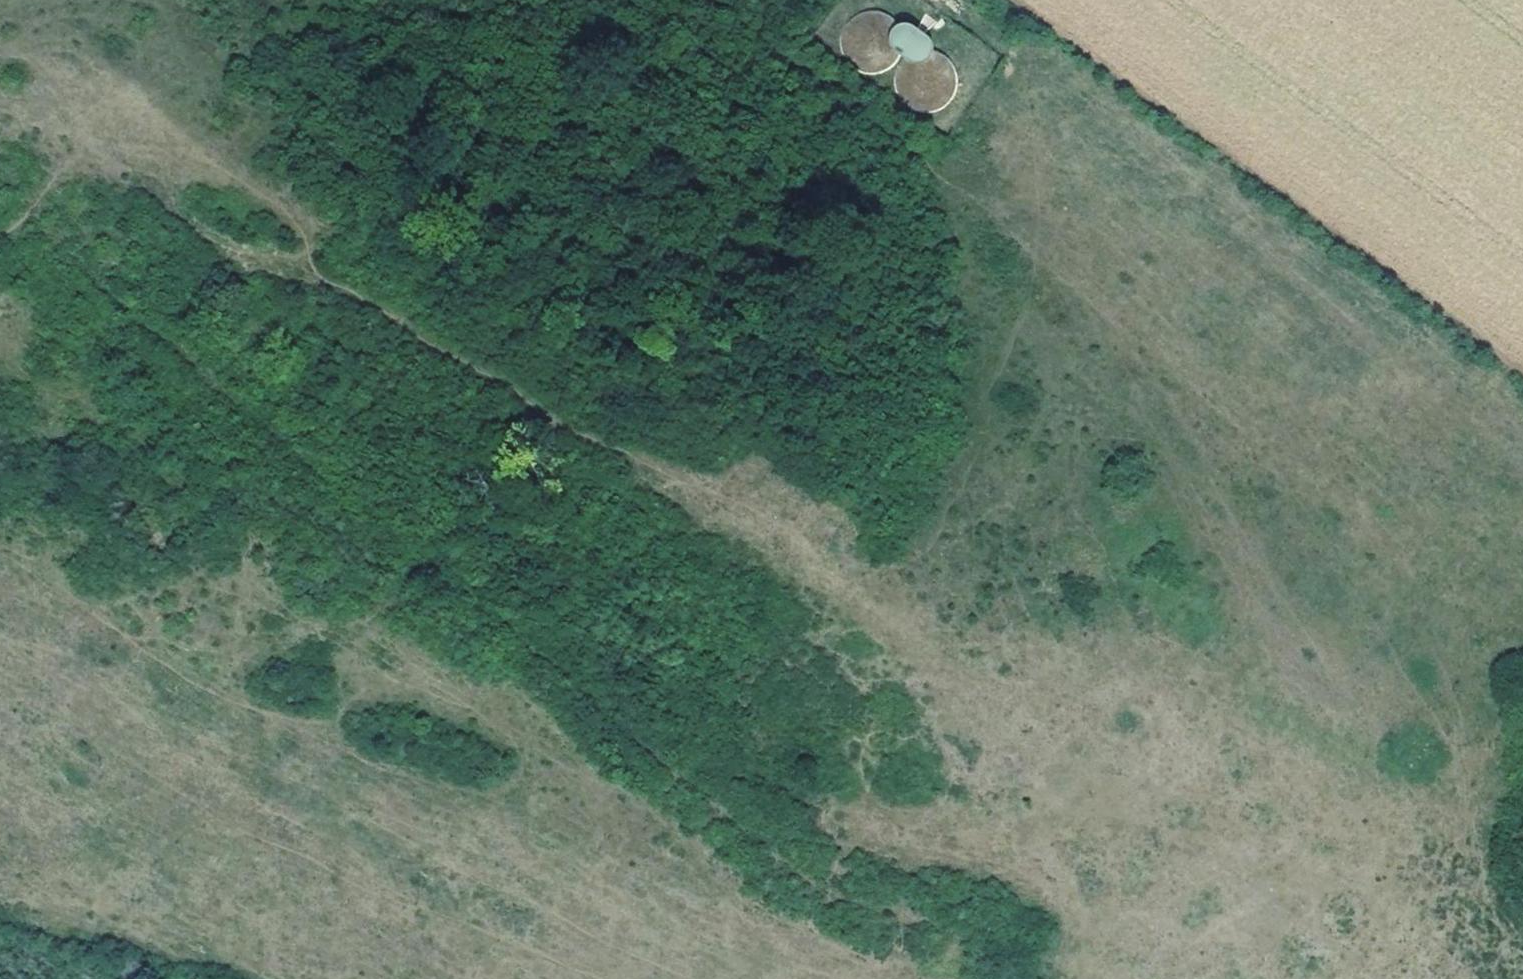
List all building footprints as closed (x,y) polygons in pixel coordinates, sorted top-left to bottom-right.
[(902,64),(900,68),(898,73),(897,78),(897,83),(898,89),(900,94),(902,98),(905,103),(909,106),(913,110),(917,112),(923,113),(927,114),(933,114),(938,113),(943,112),(947,109),(952,106),(955,103),(958,99),(961,94),(962,89),(963,84),(963,79),(962,74),(961,69),(958,64),(955,60),(952,56),(947,53),(943,50),(938,49),(933,48),(929,48),(928,39),(906,25),(900,29),(898,25),(895,21),(891,17),(887,14),(883,12),(878,10),(873,9),(868,9),(862,10),(857,12),(853,14),(849,17),(845,21),(842,25),(840,30),(838,34),(837,39),(837,45),(838,50),(840,55),(842,60),(845,63),(849,67),(853,70),(857,73),(862,74),(867,75),(872,75),(878,74),(883,72),(887,70),(891,67),(895,63),(898,59),(903,63),(902,64)]
